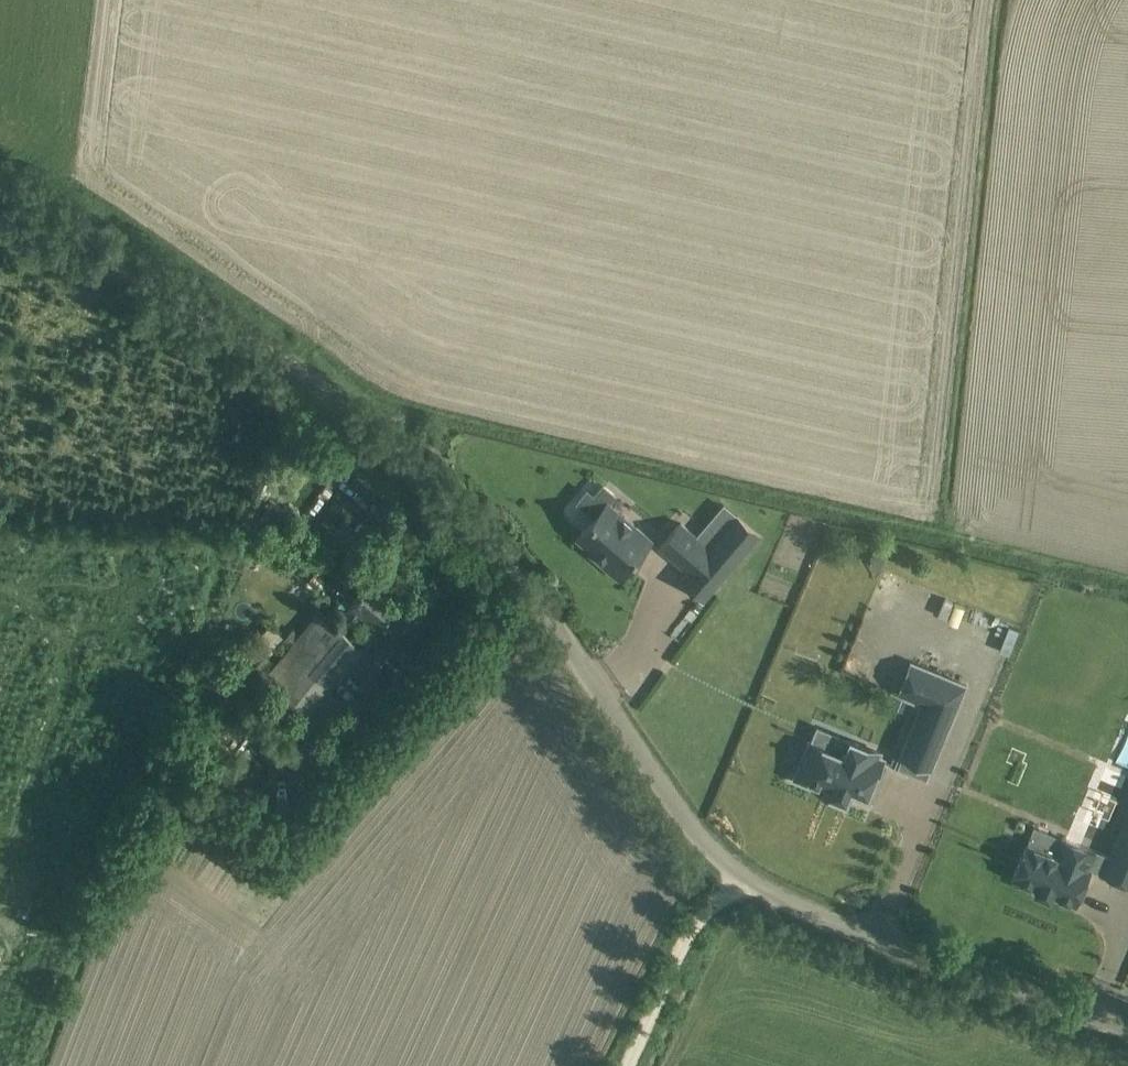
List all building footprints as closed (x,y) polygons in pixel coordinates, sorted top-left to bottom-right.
[(593,493),(589,489),(578,502),(595,516),(577,537),(603,559),(600,562),(618,577),(651,538),(608,502),(615,493),(602,482),(593,493)] [(736,516),(709,548),(680,523),(660,547),(688,572),(681,580),(704,599),(759,535),(736,516)] [(398,603),(371,579),(339,616),(352,627),(363,614),(378,627),(398,603)] [(364,648),(323,614),(302,638),(293,649),(266,680),(331,734),(350,712),(327,692),(364,648)] [(293,630),(283,641),(293,649),(302,638),(293,630)] [(964,691),(967,685),(912,662),(899,694),(922,704),(897,765),(928,778),(964,691)] [(851,740),(844,756),(810,741),(794,778),(815,787),(818,788),(817,789),(846,801),(851,788),(868,795),(883,758),(878,756),(879,752),(863,745),(851,740)] [(1102,875),(1115,880),(1127,886),(1127,813),(1102,875)] [(1036,888),(1035,892),(1050,898),(1052,895),(1076,905),(1091,868),(1089,867),(1096,851),(1062,837),(1056,852),(1055,853),(1027,841),(1012,878),(1029,885),(1036,888)]
